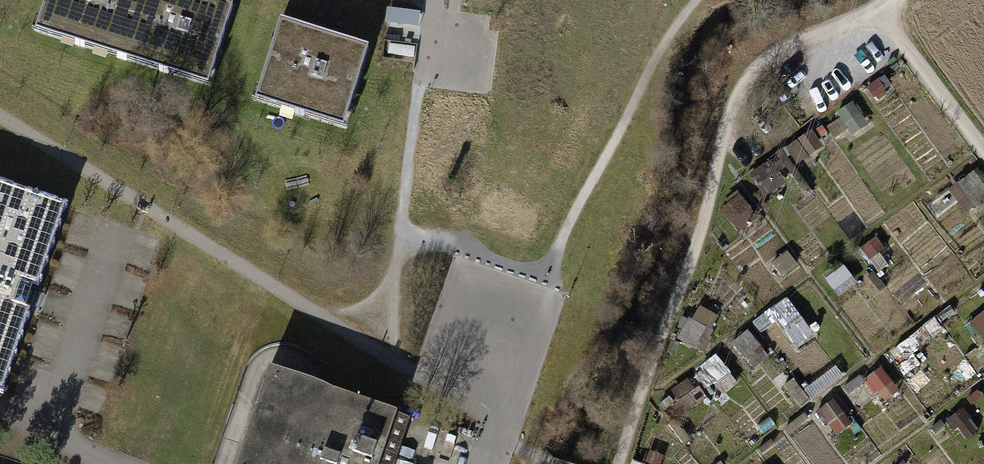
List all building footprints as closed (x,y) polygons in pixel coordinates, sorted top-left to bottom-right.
[(138,0),(43,0),(35,25),(122,53),(138,0)] [(235,3),(225,0),(138,0),(122,53),(211,81),(235,3)] [(321,32),(279,19),(255,95),(343,123),(367,46),(321,32)] [(762,193),(788,177),(775,156),(749,172),(762,193)] [(964,178),(976,201),(983,197),(983,184),(977,171),(964,178)] [(9,355),(27,303),(59,211),(0,190),(0,381),(9,355)] [(847,264),(828,277),(840,295),(859,282),(847,264)] [(797,346),(816,333),(789,296),(753,322),(769,344),(786,331),(797,346)] [(974,318),(983,338),(983,313),(974,318)] [(698,377),(729,397),(742,376),(711,356),(698,377)] [(814,399),(846,377),(838,365),(806,387),(814,399)] [(885,404),(902,389),(882,365),(865,380),(885,404)] [(239,463),(376,463),(391,415),(267,376),(239,463)] [(839,398),(820,406),(833,436),(852,427),(839,398)]
